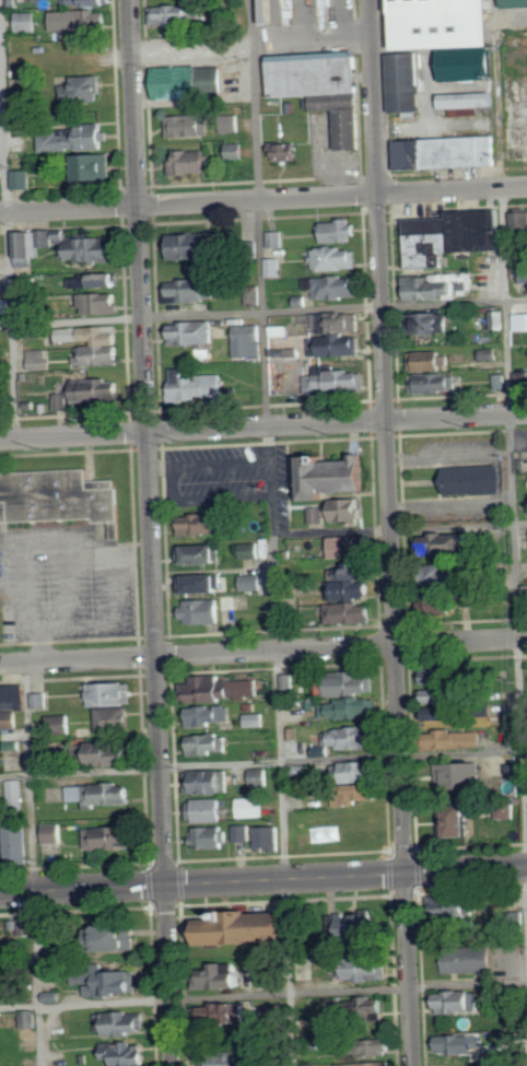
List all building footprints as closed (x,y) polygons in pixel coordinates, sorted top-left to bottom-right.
[(269,25),(278,25),(278,0),(269,0),(269,25)] [(393,49),(391,0),(487,0),(489,45),(437,47),(393,49)] [(508,8),(526,8),(526,0),(508,0),(508,8)] [(192,6),(152,7),(153,26),(193,25),(192,6)] [(54,31),(111,30),(111,11),(53,12),(54,31)] [(38,32),(37,13),(18,13),(19,33),(38,32)] [(440,81),(437,47),(489,45),(490,79),(440,81)] [(385,54),(389,112),(418,109),(414,52),(385,54)] [(339,111),(340,151),(363,150),(362,54),(269,56),(270,98),(314,97),(314,112),(339,111)] [(159,99),(226,96),(225,66),(158,69),(159,99)] [(103,77),(67,78),(68,101),(104,100),(103,77)] [(438,94),(438,108),(491,106),(491,92),(438,94)] [(210,115),(169,117),(169,138),(211,137),(210,115)] [(223,133),(239,133),(239,116),(222,116),(223,133)] [(42,152),(109,150),(108,125),(75,126),(75,131),(41,132),(42,152)] [(391,139),(394,168),(493,163),(492,132),(391,139)] [(519,133),(519,140),(509,140),(508,157),(526,157),(526,133),(519,133)] [(244,143),(225,144),(226,160),(244,159),(244,143)] [(272,161),(302,161),(302,144),(272,144),(272,161)] [(210,150),(173,151),(174,175),(211,174),(210,150)] [(113,180),(112,156),(71,157),(71,171),(59,171),(59,182),(113,180)] [(32,171),(15,171),(15,190),(32,189),(32,171)] [(405,267),(402,219),(445,218),(445,211),(495,208),(499,250),(447,251),(447,265),(405,267)] [(510,230),(526,229),(526,211),(508,211),(510,230)] [(326,242),(358,241),(358,228),(353,228),(353,219),(325,219),(326,242)] [(20,266),(42,265),(42,247),(55,246),(54,229),(19,230),(20,266)] [(269,246),(284,245),(284,231),(268,231),(269,246)] [(170,258),(217,257),(216,232),(170,234),(170,258)] [(312,248),(313,270),(360,268),(359,247),(312,248)] [(517,271),(526,270),(526,281),(518,282),(517,271)] [(122,272),(73,274),(73,287),(122,285),(122,272)] [(401,274),(401,286),(405,288),(403,300),(437,298),(437,294),(452,293),(450,289),(471,289),(470,273),(401,274)] [(316,298),(360,298),(360,277),(309,277),(308,289),(316,289),(316,298)] [(170,300),(219,299),(219,278),(170,279),(170,300)] [(249,304),(261,304),(262,287),(249,287),(249,304)] [(122,313),(122,292),(79,293),(79,307),(86,307),(86,314),(122,313)] [(488,311),(488,329),(500,329),(500,311),(488,311)] [(362,331),(362,312),(317,312),(317,331),(362,331)] [(406,313),(406,333),(442,332),(442,312),(406,313)] [(513,330),(526,330),(526,312),(512,313),(513,330)] [(215,320),(172,322),(173,344),(216,343),(215,320)] [(262,324),(236,325),(238,357),(263,356),(262,324)] [(122,364),(121,325),(58,327),(58,343),(81,342),(82,356),(76,356),(76,365),(122,364)] [(291,325),(272,325),(272,336),(291,336),(291,325)] [(361,332),(319,334),(319,345),(315,345),(315,355),(362,354),(361,332)] [(477,342),(477,354),(494,354),(494,341),(477,342)] [(273,395),(307,394),(306,375),(301,375),(301,386),(295,386),(294,380),(293,370),(288,370),(288,360),(301,360),(300,348),(272,349),(273,395)] [(29,350),(30,369),(49,368),(49,349),(29,350)] [(407,350),(445,349),(446,368),(407,370),(407,350)] [(186,376),(185,368),(175,369),(177,400),(217,398),(217,406),(229,405),(228,390),(224,390),(223,374),(186,376)] [(307,393),(367,389),(366,369),(337,371),(337,368),(306,369),(307,393)] [(408,374),(408,394),(453,391),(452,372),(408,374)] [(514,387),(526,386),(526,372),(513,372),(514,387)] [(492,373),(493,388),(503,388),(502,373),(492,373)] [(58,410),(70,409),(70,401),(124,398),(123,378),(74,381),(74,391),(57,391),(58,410)] [(303,501),(324,501),(324,493),(364,492),(362,455),(356,455),(351,455),(351,461),(323,462),(323,458),(302,458),(303,501)] [(508,492),(508,464),(450,466),(451,494),(508,492)] [(94,520),(94,525),(97,525),(98,541),(120,540),(118,489),(116,489),(116,481),(90,482),(89,470),(0,474),(0,524),(94,520)] [(309,508),(309,528),(325,527),(325,515),(332,514),(332,523),(351,522),(351,526),(360,526),(360,518),(362,518),(362,511),(359,512),(359,500),(331,501),(331,508),(309,508)] [(183,535),(224,533),(223,512),(182,514),(183,535)] [(429,532),(429,553),(465,553),(465,532),(429,532)] [(370,555),(370,535),(331,536),(332,556),(370,555)] [(244,558),(261,558),(261,543),(244,543),(244,558)] [(182,564),(222,562),(221,544),(181,546),(182,564)] [(346,570),(330,569),(329,578),(374,579),(375,572),(363,571),(364,561),(346,560),(346,570)] [(433,586),(459,585),(458,564),(432,565),(433,586)] [(186,575),(186,592),(222,591),(222,574),(186,575)] [(263,574),(244,575),(244,590),(263,590),(263,574)] [(374,599),(374,580),(329,581),(329,600),(374,599)] [(187,599),(187,624),(224,623),(223,598),(187,599)] [(329,624),(375,622),(374,602),(328,604),(329,624)] [(453,666),(422,666),(422,682),(453,683),(453,666)] [(333,693),(376,693),(376,670),(333,671),(333,693)] [(259,679),(223,680),(223,673),(195,675),(195,682),(184,683),(184,701),(260,699),(259,679)] [(295,689),(295,674),(283,674),(283,689),(295,689)] [(134,704),(133,681),(93,682),(93,705),(134,704)] [(3,683),(2,708),(26,710),(27,684),(3,683)] [(422,689),(422,702),(459,701),(458,688),(422,689)] [(49,692),(34,692),(34,707),(49,707),(49,692)] [(320,699),(382,699),(382,719),(321,721),(320,699)] [(232,721),(232,705),(188,706),(189,726),(213,726),(213,721),(232,721)] [(99,730),(131,730),(131,706),(98,707),(99,730)] [(456,718),(456,708),(429,710),(430,719),(456,718)] [(1,727),(19,728),(19,711),(2,710),(1,727)] [(265,726),(265,713),(243,714),(244,726),(265,726)] [(73,736),(72,714),(49,715),(50,737),(73,736)] [(325,743),(337,743),(338,749),(377,747),(376,726),(325,728),(325,743)] [(482,729),(435,730),(435,748),(483,747),(482,729)] [(190,753),(229,752),(229,734),(189,735),(190,753)] [(92,741),(93,764),(133,763),(133,750),(119,750),(119,740),(92,741)] [(340,781),(380,780),(379,761),(340,762),(340,781)] [(440,788),(482,788),(482,761),(438,762),(440,788)] [(249,769),(269,768),(270,784),(250,784),(249,769)] [(187,770),(188,793),(231,793),(230,770),(187,770)] [(493,818),(516,818),(515,777),(493,778),(493,818)] [(9,780),(10,803),(24,801),(23,780),(9,780)] [(68,784),(69,801),(84,800),(84,806),(132,805),(132,783),(68,784)] [(336,803),(382,801),(380,784),(336,785),(336,803)] [(223,797),(190,798),(191,821),(224,820),(223,797)] [(265,797),(236,797),(236,817),(265,817),(265,797)] [(472,835),(473,805),(442,805),(442,835),(472,835)] [(7,822),(7,863),(31,863),(30,822),(7,822)] [(45,823),(46,843),(63,843),(62,823),(45,823)] [(249,824),(234,825),(234,841),(250,841),(249,824)] [(226,825),(194,827),(195,847),(226,847),(226,825)] [(257,827),(258,850),(281,848),(281,825),(257,827)] [(87,828),(89,848),(136,848),(134,827),(87,828)] [(444,898),(444,904),(441,904),(441,917),(480,916),(479,897),(444,898)] [(200,944),(266,942),(266,948),(288,947),(288,938),(293,938),(292,910),(221,912),(221,917),(199,918),(200,944)] [(525,912),(508,912),(509,932),(526,931),(525,912)] [(376,915),(343,914),(342,939),(376,940),(376,915)] [(19,936),(38,936),(37,919),(19,919),(19,936)] [(140,949),(139,925),(104,926),(105,950),(140,949)] [(447,973),(495,971),(494,948),(446,949),(447,973)] [(389,979),(388,958),(340,959),(341,981),(389,979)] [(241,963),(214,963),(214,975),(202,975),(203,989),(241,988),(241,963)] [(86,974),(87,996),(141,994),(140,970),(108,971),(108,973),(86,974)] [(440,991),(440,1013),(480,1012),(479,990),(440,991)] [(336,1016),(377,1015),(377,999),(335,1001),(336,1016)] [(205,1004),(205,1021),(250,1020),(250,1003),(205,1004)] [(22,1028),(38,1028),(37,1011),(21,1011),(22,1028)] [(134,1034),(134,1032),(146,1031),(145,1011),(98,1013),(99,1035),(134,1034)] [(484,1052),(483,1035),(441,1036),(441,1053),(484,1052)] [(368,1053),(394,1054),(395,1039),(369,1038),(368,1053)] [(142,1056),(142,1044),(103,1042),(102,1059),(113,1059),(113,1063),(150,1064),(150,1056),(142,1056)] [(250,1054),(204,1053),(204,1065),(250,1065),(250,1054)]
